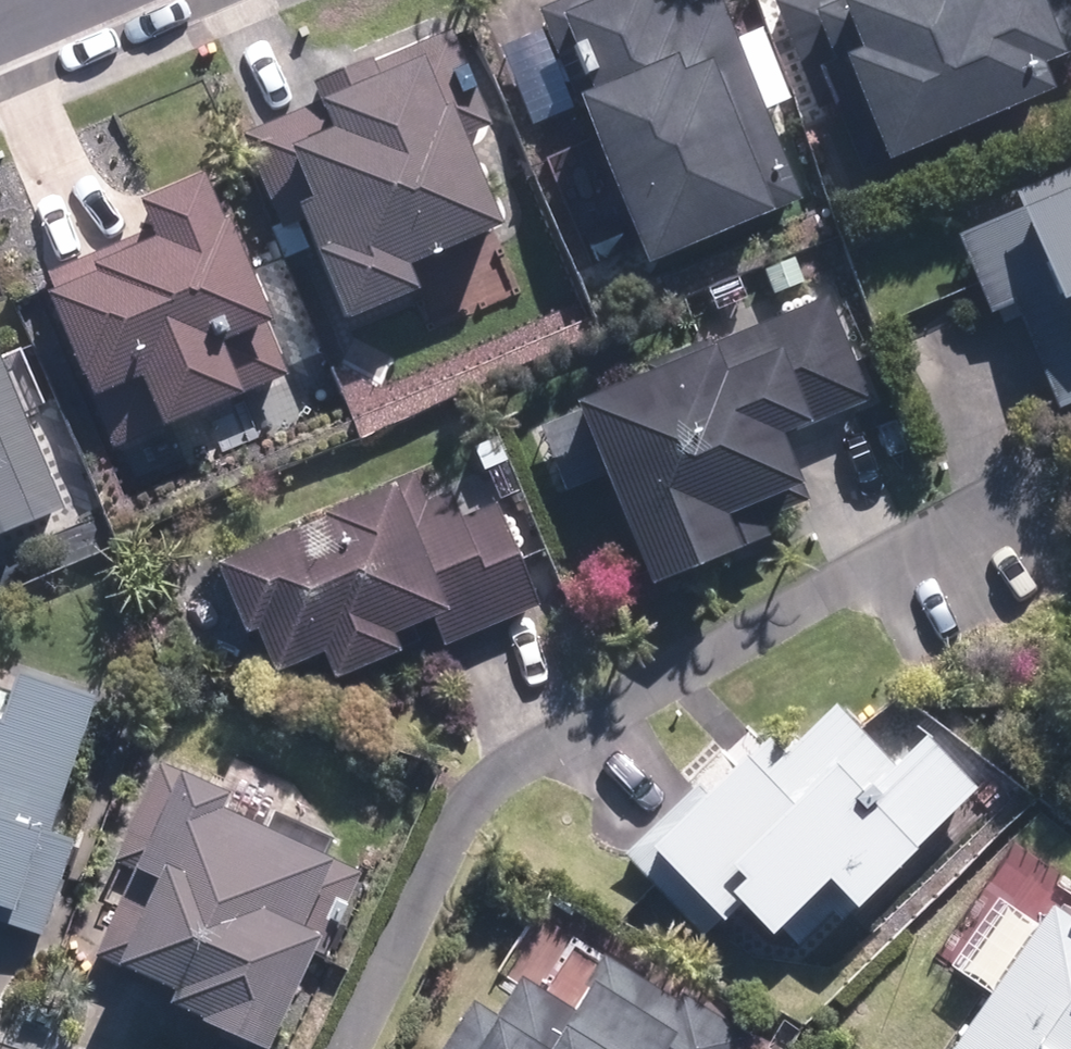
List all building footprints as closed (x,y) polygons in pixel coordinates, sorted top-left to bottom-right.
[(660,260),(802,206),(724,0),(561,0),(660,260)] [(1066,79),(1056,55),(1070,49),(1070,22),(1062,0),(780,0),(775,2),(802,67),(813,62),(863,181),(900,165),(894,151),(1066,79)] [(490,90),(465,22),(333,76),(349,121),(260,154),(284,218),(272,222),(285,258),(329,241),(355,312),(406,293),(421,333),(519,297),(491,223),(511,215),(468,99),(490,90)] [(580,109),(552,24),(494,44),(523,128),(580,109)] [(1016,180),(1024,202),(969,220),(997,302),(1025,293),(1061,398),(1070,395),(1070,161),(1016,180)] [(293,361),(219,165),(151,191),(164,225),(42,271),(90,399),(155,375),(167,408),(293,361)] [(872,395),(832,293),(584,392),(657,573),(774,527),(763,499),(812,480),(791,428),(872,395)] [(46,521),(0,384),(0,536),(46,521)] [(430,494),(417,463),(223,547),(257,625),(268,620),(286,661),(329,643),(339,667),(415,634),(410,624),(441,611),(452,636),(558,590),(517,496),(471,516),(456,483),(430,494)] [(42,936),(75,838),(55,831),(102,689),(31,666),(17,711),(0,705),(0,922),(42,936)] [(761,720),(631,846),(711,929),(754,888),(812,948),(986,780),(932,723),(898,756),(843,699),(790,750),(761,720)] [(208,769),(167,753),(91,939),(186,977),(179,994),(285,1038),(363,846),(299,820),(312,787),(216,748),(208,769)] [(1064,910),(964,1048),(1070,1048),(1070,915),(1064,910)] [(449,1048),(738,1048),(751,1029),(626,945),(587,1003),(531,966),(504,1007),(485,994),(449,1048)]
